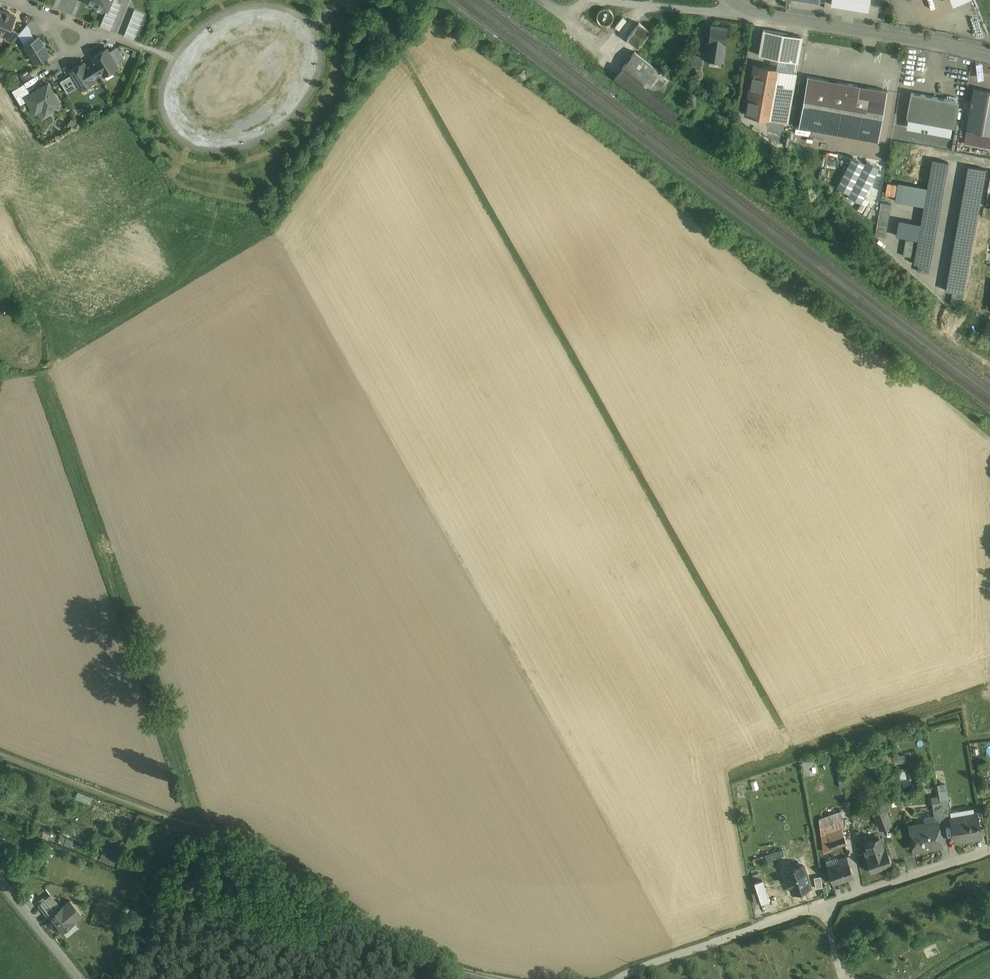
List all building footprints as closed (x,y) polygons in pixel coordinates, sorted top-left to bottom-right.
[(109,10),(113,0),(84,0),(109,10)] [(831,4),(868,10),(870,0),(832,0),(831,4)] [(136,38),(147,11),(136,7),(125,34),(136,38)] [(0,19),(0,33),(6,35),(7,35),(10,28),(15,15),(4,11),(0,19)] [(650,31),(639,22),(627,38),(627,39),(627,38),(638,47),(643,41),(650,31)] [(711,25),(708,42),(724,45),(727,27),(711,25)] [(20,32),(10,28),(7,35),(6,35),(5,39),(12,42),(20,32)] [(803,38),(763,31),(758,57),(798,64),(803,38)] [(38,36),(25,44),(35,62),(49,53),(38,36)] [(708,42),(705,58),(711,59),(713,59),(723,60),(725,45),(724,45),(708,42)] [(117,46),(109,51),(116,63),(125,58),(117,46)] [(107,48),(93,56),(95,59),(91,62),(99,74),(103,71),(103,72),(104,74),(118,66),(116,63),(109,51),(107,48)] [(703,52),(689,50),(687,64),(701,66),(703,52)] [(674,81),(635,51),(622,67),(662,97),(674,81)] [(84,61),(70,70),(81,88),(92,81),(95,79),(93,77),(86,65),(84,61)] [(797,74),(798,64),(778,61),(777,70),(797,74)] [(99,74),(91,62),(86,65),(93,77),(99,74)] [(662,97),(622,67),(618,63),(610,73),(628,87),(669,118),(676,108),(662,97)] [(797,74),(753,67),(745,118),(789,125),(797,74)] [(887,91),(808,76),(799,126),(878,141),(887,91)] [(31,94),(25,97),(35,113),(48,104),(52,110),(61,104),(48,83),(31,94)] [(28,88),(15,96),(19,101),(25,97),(31,94),(28,88)] [(974,89),(971,102),(972,102),(967,129),(989,133),(989,92),(974,89)] [(947,99),(912,92),(907,118),(952,126),(954,126),(958,101),(956,100),(957,97),(947,95),(947,99)] [(966,131),(964,143),(989,148),(989,135),(966,131)] [(947,162),(931,159),(919,226),(935,229),(947,162)] [(984,169),(969,166),(957,233),(973,236),(984,169)] [(882,202),(879,234),(888,235),(891,203),(882,202)] [(953,292),(952,303),(962,304),(963,293),(953,292)] [(897,755),(899,763),(908,760),(907,753),(897,755)] [(803,760),(805,775),(818,774),(816,758),(803,760)] [(903,785),(914,784),(912,768),(901,770),(903,785)] [(78,800),(91,803),(92,796),(80,794),(78,800)] [(875,812),(881,829),(894,825),(888,808),(875,812)] [(817,817),(826,850),(851,843),(841,811),(817,817)] [(978,813),(951,819),(956,841),(983,836),(978,813)] [(937,820),(911,825),(916,849),(941,844),(937,820)] [(871,853),(886,849),(882,838),(868,842),(871,853)] [(100,859),(116,865),(120,855),(104,849),(100,859)] [(871,853),(865,855),(870,870),(891,864),(886,849),(871,853)] [(777,850),(768,854),(770,859),(779,855),(777,850)] [(849,861),(828,869),(834,885),(855,877),(849,861)] [(803,865),(785,870),(792,893),(810,888),(803,865)] [(817,887),(825,886),(822,875),(815,876),(817,887)] [(758,880),(765,901),(773,898),(766,877),(758,880)] [(50,894),(38,903),(43,909),(45,907),(51,903),(55,899),(50,894)] [(56,910),(57,912),(52,916),(63,930),(69,925),(68,923),(72,920),(74,921),(82,915),(70,900),(56,910)] [(56,910),(51,903),(45,907),(52,916),(57,912),(56,910)]
